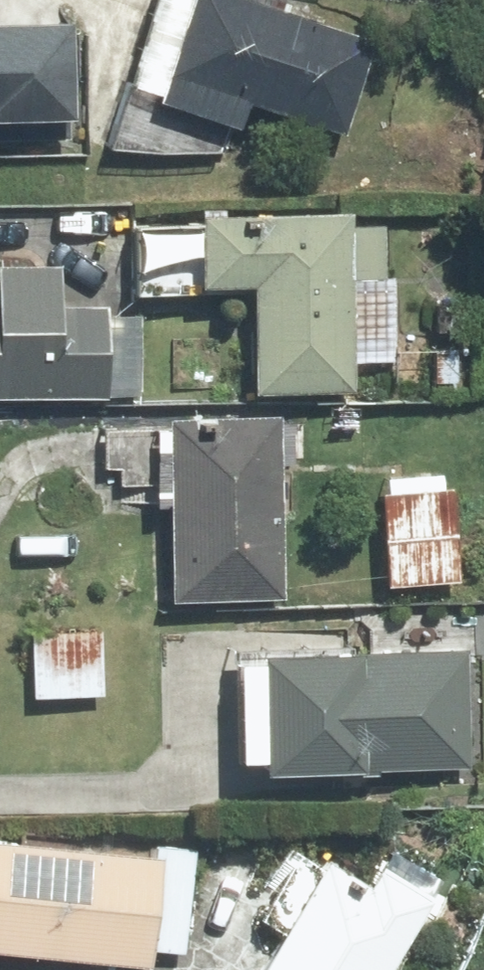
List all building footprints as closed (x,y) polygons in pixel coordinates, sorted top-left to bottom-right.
[(362,48),(214,0),(175,0),(141,103),(219,127),(227,101),(333,135),(362,48)] [(49,120),(46,29),(0,30),(0,121),(49,120)] [(339,232),(338,217),(183,222),(183,229),(121,231),(124,298),(240,295),(243,393),(343,390),(342,366),(378,365),(374,230),(339,232)] [(48,270),(0,270),(0,399),(97,399),(97,395),(134,395),(134,323),(96,323),(96,311),(48,311),(48,270)] [(157,427),(162,601),(272,597),(266,424),(157,427)] [(368,482),(374,588),(448,583),(442,478),(368,482)] [(24,635),(26,699),(96,697),(94,633),(24,635)] [(456,656),(245,663),(246,668),(224,669),(227,767),(244,767),(244,776),(459,769),(456,656)] [(149,862),(140,952),(178,956),(188,851),(150,847),(149,862)] [(149,862),(0,849),(0,953),(139,965),(140,952),(149,862)] [(380,853),(355,895),(313,870),(253,969),(379,969),(431,884),(380,853)]
